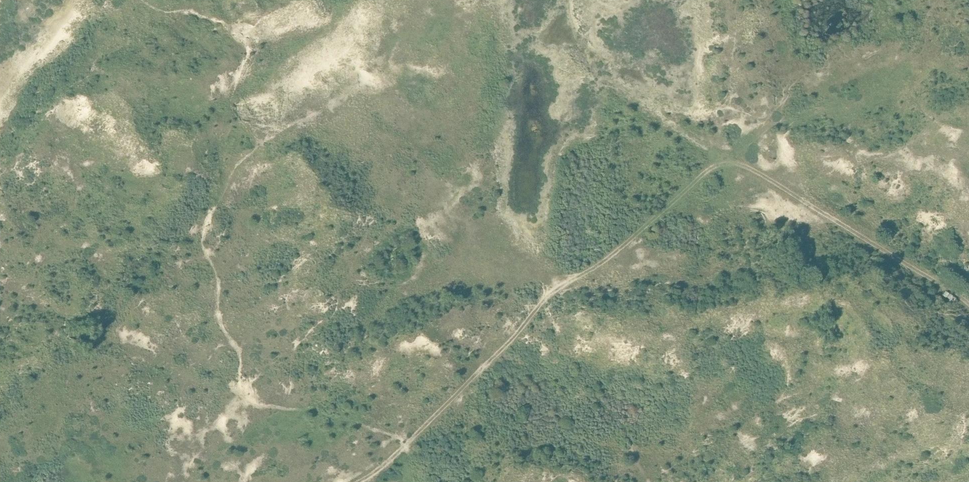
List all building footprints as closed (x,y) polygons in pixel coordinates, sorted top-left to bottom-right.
[(949,301),(952,303),(955,298),(949,293),(947,296),(950,299),(949,301)]
